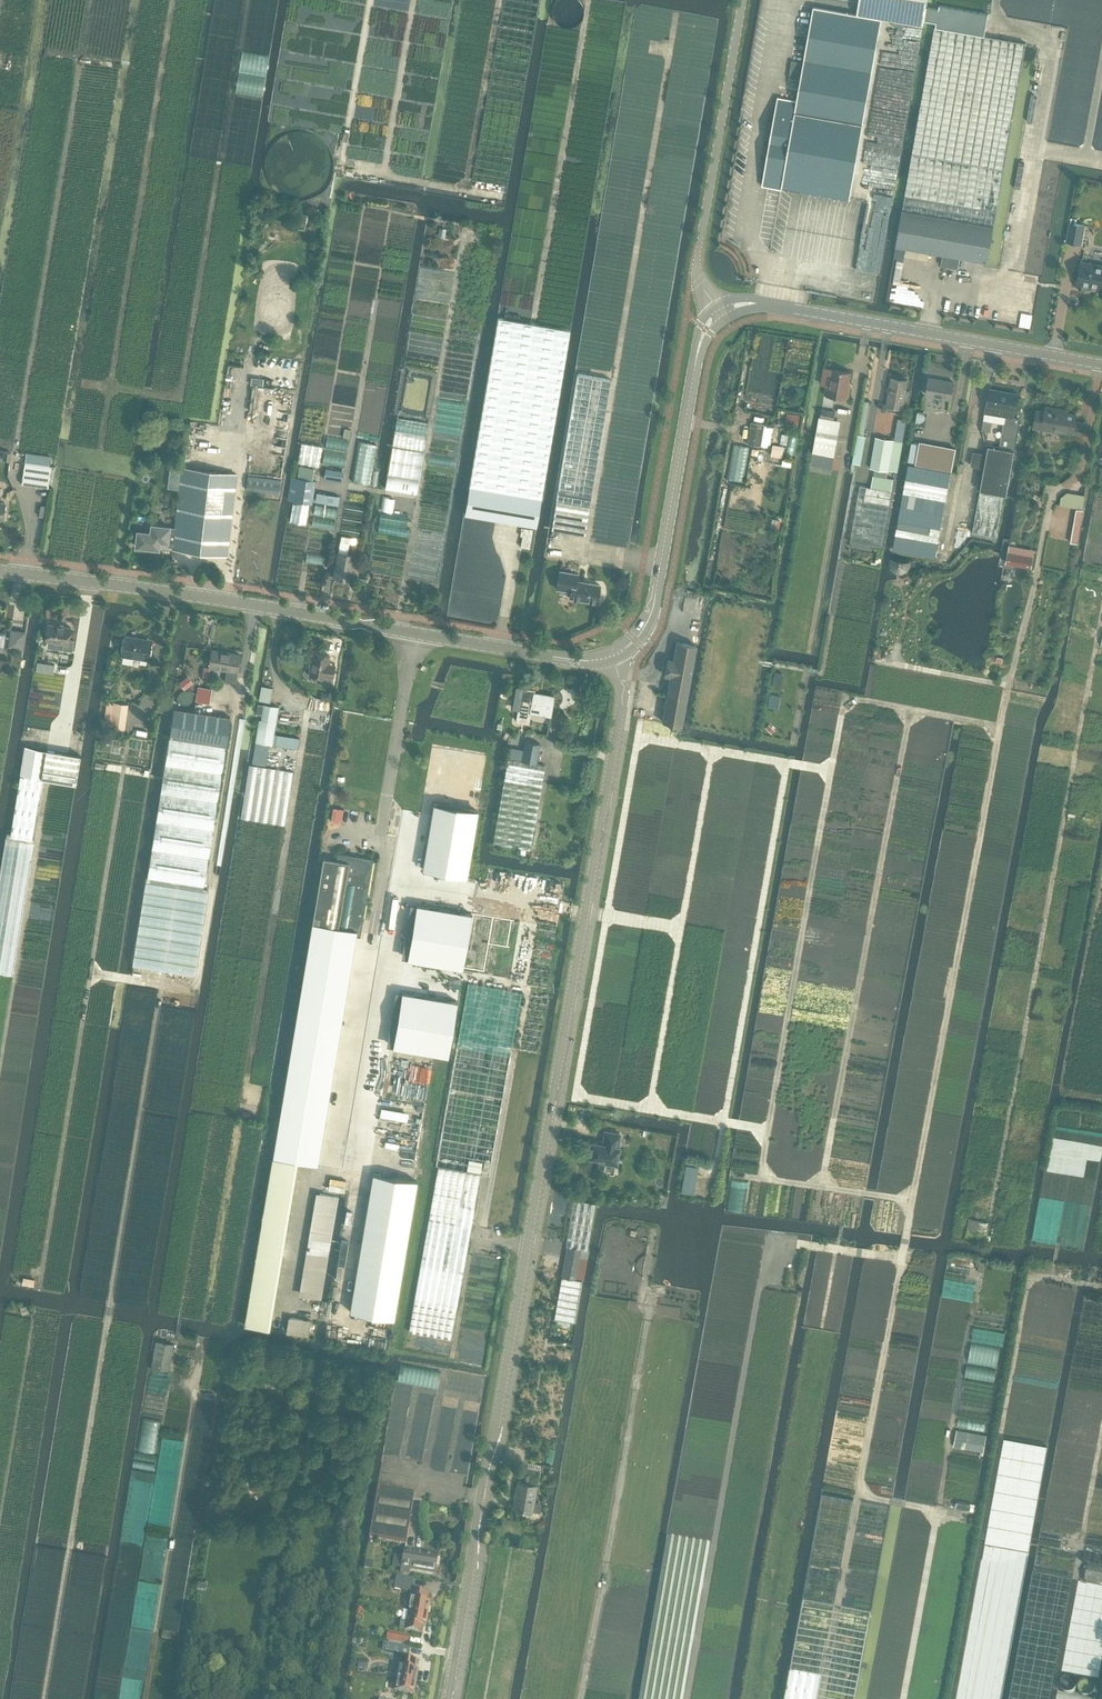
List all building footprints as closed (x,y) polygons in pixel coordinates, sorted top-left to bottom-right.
[(553,12),(553,13),(553,14),(553,16),(554,17),(554,18),(555,19),(556,20),(557,21),(558,22),(559,23),(560,24),(561,25),(562,25),(563,26),(566,26),(567,26),(569,26),(570,26),(571,26),(573,26),(574,25),(575,25),(576,24),(578,23),(579,22),(580,21),(580,20),(581,19),(582,18),(583,17),(583,16),(583,14),(584,13),(584,12),(584,10),(584,9),(583,8),(583,6),(583,5),(582,4),(581,3),(580,1),(580,0),(579,0),(557,0),(557,1),(556,2),(555,3),(554,4),(554,5),(553,7),(553,8),(553,9),(553,10),(553,12)] [(858,3),(856,14),(881,18),(903,22),(923,25),(924,20),(926,7),(927,0),(859,0),(858,2),(846,0),(843,0),(858,3)] [(902,210),(895,246),(896,246),(900,246),(950,255),(948,267),(958,268),(960,259),(960,257),(987,262),(993,226),(1025,43),(984,36),(989,14),(939,5),(938,9),(935,9),(926,7),(924,20),(933,21),(935,22),(937,22),(936,27),(934,27),(902,210)] [(777,97),(762,185),(781,189),(782,187),(850,199),(881,18),(856,14),(813,6),(796,101),(777,97)] [(1070,222),(1067,241),(1081,243),(1084,225),(1070,222)] [(1077,284),(1090,286),(1090,284),(1101,286),(1101,287),(1101,265),(1081,262),(1077,284)] [(468,492),(464,514),(495,519),(533,526),(536,526),(537,526),(542,498),(571,330),(570,329),(537,324),(530,323),(498,317),(469,486),(468,492)] [(825,368),(822,384),(826,385),(825,394),(848,398),(849,391),(848,391),(851,372),(831,369),(825,368)] [(556,500),(551,528),(585,534),(589,506),(611,379),(577,374),(556,500)] [(907,380),(892,377),(887,405),(902,408),(907,380)] [(926,394),(951,399),(954,382),(929,378),(926,394)] [(985,412),(1013,417),(1018,394),(989,388),(985,412)] [(858,434),(851,470),(853,471),(855,463),(860,464),(865,436),(864,435),(870,402),(865,401),(859,434),(858,434)] [(1042,428),(1043,426),(1064,430),(1063,432),(1081,436),(1084,423),(1075,421),(1076,414),(1045,408),(1044,413),(1036,412),(1033,427),(1042,428)] [(822,409),(820,417),(833,419),(835,412),(822,409)] [(791,414),(789,424),(798,426),(799,415),(791,414)] [(748,444),(761,446),(765,424),(752,422),(748,444)] [(817,428),(814,440),(815,441),(836,445),(839,432),(817,427),(817,428)] [(876,436),(870,467),(888,470),(896,471),(897,472),(898,472),(903,441),(894,440),(876,436)] [(912,442),(909,461),(916,462),(916,464),(952,471),(956,448),(920,441),(920,444),(912,442)] [(298,463),(319,466),(322,446),(301,442),(298,463)] [(773,444),(771,456),(781,457),(783,446),(773,444)] [(988,445),(980,489),(1005,493),(1006,493),(1014,449),(1000,447),(988,445)] [(813,453),(811,463),(820,465),(822,455),(813,453)] [(24,462),(21,483),(48,487),(50,465),(24,462)] [(893,548),(935,556),(950,472),(908,464),(893,548)] [(299,466),(297,478),(312,480),(314,468),(299,466)] [(226,554),(227,554),(236,474),(181,467),(173,530),(168,530),(168,523),(151,521),(149,531),(137,530),(135,545),(159,548),(159,542),(172,544),(172,548),(226,554)] [(325,478),(342,481),(344,472),(326,469),(325,478)] [(249,473),(247,487),(255,488),(256,474),(249,473)] [(882,547),(893,479),(873,475),(871,487),(859,485),(850,542),(882,547)] [(291,520),(305,522),(308,503),(311,503),(315,481),(297,478),(293,500),(294,500),(291,520)] [(980,489),(972,532),(997,536),(1005,493),(980,489)] [(1060,505),(1083,508),(1085,495),(1067,492),(1061,497),(1060,505)] [(317,493),(316,501),(339,505),(340,497),(317,493)] [(1076,509),(1070,542),(1077,543),(1083,510),(1076,509)] [(774,519),(772,528),(778,529),(780,520),(774,519)] [(349,545),(348,553),(355,554),(356,546),(349,545)] [(1009,545),(1006,562),(1015,564),(1031,567),(1033,556),(1017,553),(1018,547),(1009,545)] [(337,551),(332,576),(350,580),(355,555),(337,551)] [(891,558),(890,562),(891,567),(892,568),(905,571),(906,570),(909,565),(910,562),(891,558)] [(570,589),(569,596),(596,601),(597,596),(599,594),(600,590),(598,588),(599,583),(575,580),(576,572),(559,569),(556,587),(570,589)] [(45,640),(63,642),(62,649),(72,650),(73,639),(68,638),(70,626),(48,623),(45,640)] [(22,647),(25,631),(10,629),(8,645),(22,647)] [(150,641),(136,639),(136,636),(124,635),(121,654),(147,659),(150,641)] [(666,673),(671,674),(662,722),(682,725),(696,645),(676,642),(673,662),(668,661),(666,673)] [(211,649),(208,666),(226,669),(224,680),(234,682),(239,653),(211,649)] [(308,674),(320,677),(319,683),(330,685),(334,664),(333,664),(332,669),(326,668),(329,655),(312,652),(308,674)] [(55,665),(37,662),(36,670),(53,673),(55,665)] [(773,685),(780,686),(782,673),(775,672),(773,685)] [(179,682),(184,690),(193,684),(188,676),(179,682)] [(105,677),(104,684),(111,685),(113,678),(105,677)] [(198,686),(197,693),(211,696),(212,689),(198,686)] [(517,686),(514,708),(518,709),(516,720),(528,722),(530,711),(550,714),(553,695),(534,691),(534,689),(522,687),(517,686)] [(125,730),(128,704),(108,701),(104,728),(125,730)] [(278,707),(264,704),(261,720),(259,719),(252,763),(265,765),(268,744),(297,749),(299,738),(274,734),(278,707)] [(230,716),(173,707),(169,736),(225,745),(230,716)] [(770,725),(766,728),(771,733),(775,730),(770,725)] [(225,745),(169,736),(156,821),(147,877),(204,885),(225,745)] [(510,747),(508,758),(536,763),(540,743),(525,741),(523,750),(510,747)] [(80,755),(25,746),(20,775),(41,778),(75,784),(80,755)] [(508,758),(494,842),(531,849),(545,765),(536,763),(508,758)] [(249,765),(241,818),(285,825),(293,771),(249,765)] [(20,775),(10,835),(6,834),(0,875),(0,972),(12,973),(34,839),(32,839),(41,778),(20,775)] [(433,803),(422,869),(466,876),(477,811),(433,803)] [(323,857),(289,1063),(274,1156),(318,1164),(332,1070),(357,918),(362,919),(372,859),(338,853),(337,860),(323,857)] [(195,975),(208,891),(146,881),(133,965),(195,975)] [(407,959),(462,968),(471,913),(417,904),(416,905),(407,959)] [(471,913),(462,968),(484,972),(489,945),(506,948),(511,920),(471,913)] [(393,1046),(393,1047),(447,1056),(457,1001),(402,992),(393,1046)] [(603,1144),(592,1142),(589,1157),(605,1160),(604,1163),(616,1165),(620,1134),(605,1131),(603,1144)] [(272,1158),(244,1324),(267,1328),(295,1162),(272,1158)] [(451,1338),(480,1172),(438,1165),(408,1331),(451,1338)] [(373,1174),(350,1311),(393,1318),(416,1181),(373,1174)] [(685,1183),(683,1192),(693,1193),(695,1185),(685,1183)] [(565,1201),(561,1227),(579,1230),(581,1221),(587,1223),(589,1214),(582,1213),(584,1204),(565,1201)] [(970,1219),(966,1236),(984,1240),(988,1222),(970,1219)] [(552,1277),(550,1287),(569,1291),(573,1264),(555,1261),(553,1271),(552,1271),(551,1277),(552,1277)] [(151,1368),(168,1371),(173,1345),(155,1342),(151,1368)] [(954,1447),(981,1453),(985,1435),(957,1430),(954,1447)] [(528,1468),(525,1481),(537,1483),(539,1470),(528,1468)] [(513,1509),(532,1512),(540,1513),(541,1503),(539,1502),(534,1501),(536,1486),(518,1483),(515,1500),(516,1500),(515,1509),(513,1509)] [(378,1487),(370,1538),(406,1544),(414,1493),(378,1487)] [(955,1508),(969,1510),(970,1503),(956,1501),(955,1508)] [(404,1551),(401,1573),(409,1574),(409,1570),(434,1575),(438,1554),(428,1553),(427,1555),(404,1551)] [(1085,1580),(1101,1583),(1101,1567),(1087,1564),(1085,1580)] [(411,1599),(409,1611),(427,1614),(429,1603),(427,1602),(428,1594),(422,1593),(423,1589),(414,1587),(413,1585),(414,1579),(396,1576),(394,1589),(411,1592),(409,1599),(411,1599)] [(785,1698),(854,1698),(869,1616),(803,1604),(789,1677),(785,1698)] [(421,1634),(422,1626),(425,1626),(427,1614),(409,1611),(407,1623),(401,1622),(399,1630),(421,1634)] [(408,1637),(396,1635),(396,1633),(388,1632),(387,1641),(406,1644),(408,1637)] [(401,1654),(399,1667),(397,1679),(415,1682),(417,1670),(415,1670),(417,1661),(407,1659),(407,1655),(409,1655),(410,1648),(398,1646),(397,1653),(401,1654)] [(413,1694),(415,1682),(397,1679),(395,1691),(413,1694)]
